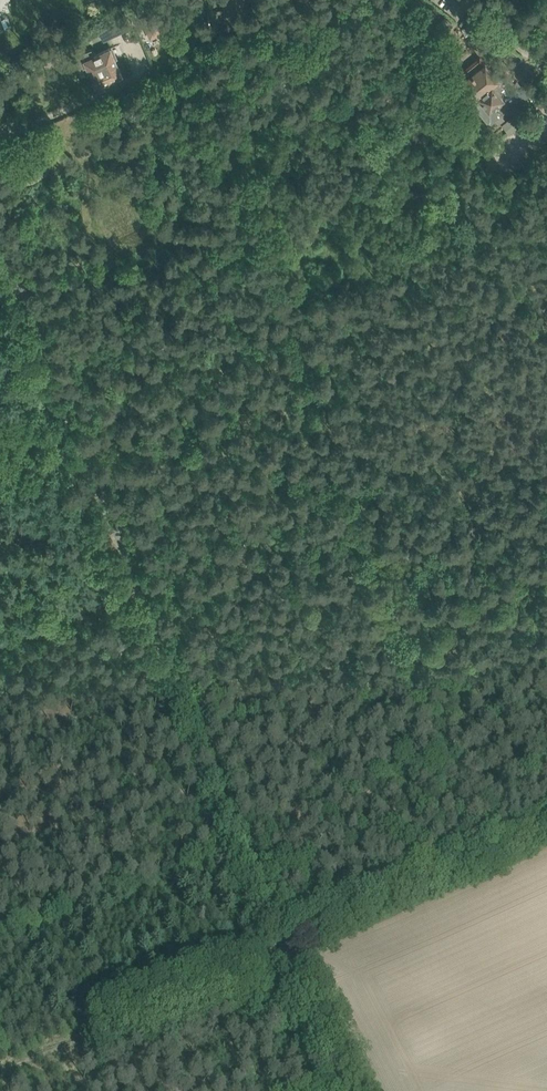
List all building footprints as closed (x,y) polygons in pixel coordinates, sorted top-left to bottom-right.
[(161,8),(140,17),(149,38),(171,29),(161,8)] [(5,29),(5,28),(8,27),(5,18),(1,20),(1,19),(0,17),(0,31),(5,29)] [(84,60),(96,86),(122,74),(110,48),(84,60)] [(469,75),(458,84),(488,123),(500,113),(498,110),(512,99),(516,105),(531,94),(523,85),(519,89),(501,66),(493,73),(485,63),(473,72),(470,68),(466,71),(469,75)] [(99,112),(87,117),(92,129),(95,127),(104,123),(99,112)] [(30,134),(14,141),(20,154),(35,147),(30,134)]
